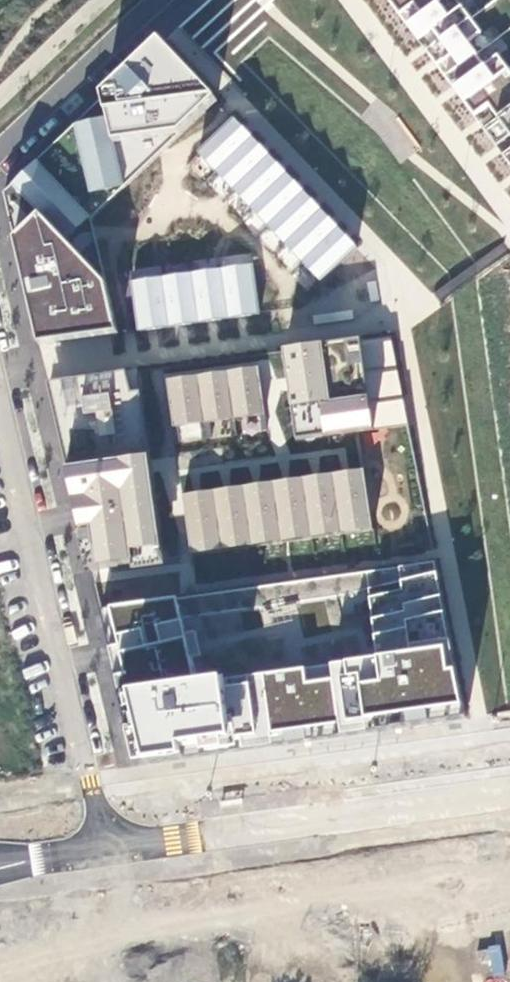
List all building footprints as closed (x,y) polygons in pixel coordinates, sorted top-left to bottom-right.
[(426,52),(435,63),(453,88),(467,107),(473,115),(488,103),(497,116),(509,107),(509,73),(497,53),(484,63),(468,41),(481,32),(458,0),(388,0),(418,40),(432,30),(440,42),(426,52)] [(93,105),(3,191),(13,232),(10,235),(17,262),(37,344),(118,335),(104,279),(91,218),(218,100),(155,31),(96,88),(98,100),(93,105)] [(497,116),(482,127),(495,144),(509,134),(509,135),(509,107),(497,116)] [(319,282),(358,247),(346,234),(328,216),(311,197),(293,179),(276,162),(259,144),(241,125),(232,116),(196,152),(319,282)] [(501,154),(509,166),(509,147),(501,154)] [(130,281),(138,332),(153,330),(184,326),(213,321),(243,317),(260,315),(252,262),(130,281)] [(280,351),(46,380),(62,454),(65,465),(91,570),(129,564),(129,568),(162,563),(162,557),(189,553),(373,530),(358,433),(409,426),(391,337),(360,341),(359,336),(313,343),(280,347),(280,351)] [(106,340),(85,340),(85,356),(105,356),(106,340)] [(121,724),(130,760),(179,755),(239,748),(272,744),(298,740),(339,734),(376,729),(431,720),(465,715),(454,665),(434,560),(177,598),(176,595),(107,604),(107,606),(100,608),(109,643),(106,645),(125,716),(126,722),(121,724)] [(181,571),(148,576),(151,598),(185,593),(181,571)] [(483,974),(502,974),(503,947),(483,947),(483,974)]
